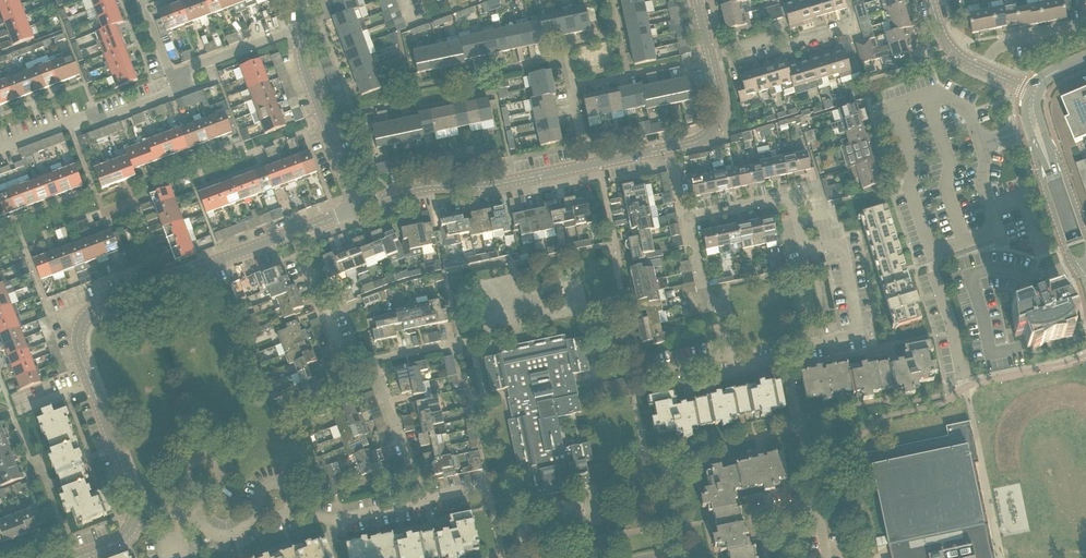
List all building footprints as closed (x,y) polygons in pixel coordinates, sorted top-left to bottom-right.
[(21,5),(19,0),(0,0),(0,13),(21,5)] [(89,2),(90,1),(93,8),(115,0),(88,0),(89,2)] [(119,3),(117,0),(115,0),(93,8),(95,15),(94,16),(95,20),(118,11),(116,4),(119,3)] [(199,19),(192,0),(188,0),(181,3),(189,26),(193,24),(192,21),(199,19)] [(199,19),(206,16),(208,19),(212,18),(205,0),(192,0),(199,19)] [(221,11),(217,0),(205,0),(212,18),(216,16),(214,13),(221,11)] [(221,11),(229,8),(230,11),(234,10),(230,0),(217,0),(221,11)] [(234,10),(233,7),(244,2),(243,0),(230,0),(234,10)] [(244,2),(246,9),(257,4),(255,0),(243,0),(244,2)] [(334,4),(338,15),(359,8),(356,0),(345,0),(334,4)] [(500,7),(497,0),(492,0),(486,2),(489,11),(500,7)] [(751,0),(749,0),(746,0),(721,7),(724,18),(744,13),(742,2),(751,0)] [(802,25),(794,0),(795,2),(783,6),(790,29),(802,25)] [(802,25),(813,22),(806,0),(794,0),(802,25)] [(813,22),(817,21),(816,17),(823,15),(819,0),(806,0),(813,22)] [(835,12),(831,0),(819,0),(823,15),(835,12)] [(835,12),(846,8),(844,0),(831,0),(835,12)] [(902,0),(880,0),(883,11),(903,5),(908,3),(907,0),(903,0),(902,0)] [(1064,10),(1062,0),(1058,0),(1050,2),(1054,24),(1059,23),(1059,20),(1066,19),(1064,10)] [(181,3),(174,5),(173,2),(168,4),(177,27),(184,24),(186,27),(189,26),(181,3)] [(484,13),(489,11),(486,2),(481,4),(484,13)] [(625,18),(646,14),(644,2),(622,7),(625,18)] [(1050,25),(1054,24),(1050,2),(1039,4),(1042,23),(1049,22),(1050,25)] [(161,19),(156,21),(162,36),(168,34),(171,33),(170,29),(177,27),(168,4),(165,5),(166,8),(158,11),(161,19)] [(1035,25),(1042,23),(1039,4),(1027,6),(1031,28),(1036,27),(1035,25)] [(25,16),(21,5),(0,13),(1,13),(3,19),(1,20),(0,19),(0,25),(25,16)] [(776,20),(783,18),(779,5),(772,7),(776,20)] [(887,22),(907,16),(903,5),(883,11),(887,22)] [(1019,28),(1014,5),(1003,7),(1008,29),(1012,28),(1012,26),(1018,24),(1019,28)] [(1027,6),(1016,8),(1015,5),(1014,5),(1019,28),(1026,26),(1027,29),(1031,28),(1027,6)] [(382,12),(381,12),(383,18),(390,15),(400,11),(398,6),(388,9),(382,12)] [(475,12),(473,7),(464,10),(466,15),(472,13),(475,12)] [(769,22),(776,20),(772,7),(766,8),(769,22)] [(1003,30),(1008,29),(1003,7),(992,9),(995,29),(1002,27),(1003,30)] [(336,29),(363,19),(359,8),(338,15),(332,17),(336,29)] [(62,20),(68,18),(64,9),(58,11),(62,20)] [(579,32),(591,30),(586,9),(575,11),(579,32)] [(988,30),(995,29),(992,9),(980,12),(984,34),(989,33),(988,30)] [(267,10),(260,13),(263,19),(270,16),(267,10)] [(458,19),(466,15),(464,10),(456,14),(458,19)] [(124,17),(121,18),(118,11),(95,20),(97,24),(99,24),(101,30),(95,32),(95,33),(125,21),(124,17)] [(257,21),(262,19),(260,11),(254,14),(257,21)] [(567,35),(579,32),(575,11),(563,14),(567,35)] [(683,18),(681,13),(681,12),(669,15),(671,21),(673,20),(683,18)] [(980,35),(984,34),(980,12),(968,14),(972,33),(979,32),(980,35)] [(752,30),(749,19),(748,13),(744,13),(724,18),(726,30),(732,29),(733,34),(752,30)] [(556,37),(567,35),(563,14),(551,16),(556,37)] [(627,30),(648,26),(646,14),(625,18),(627,30)] [(30,27),(25,16),(0,25),(0,26),(5,24),(8,30),(5,31),(5,30),(0,32),(0,38),(30,27)] [(452,21),(450,16),(442,19),(443,24),(452,21)] [(544,40),(556,37),(551,16),(540,19),(544,40)] [(914,22),(909,23),(907,16),(887,22),(890,32),(884,34),(884,35),(915,26),(914,22)] [(394,26),(404,23),(402,17),(392,21),(394,26)] [(529,24),(528,24),(527,18),(516,21),(522,48),(528,47),(530,59),(536,58),(533,45),(529,24)] [(341,40),(367,30),(363,19),(336,29),(341,40)] [(444,28),(443,24),(442,19),(433,22),(435,27),(436,26),(436,30),(444,28)] [(547,56),(544,40),(540,19),(539,19),(540,22),(529,24),(533,45),(539,44),(542,57),(547,56)] [(66,31),(71,29),(68,21),(63,23),(66,31)] [(116,25),(126,22),(125,21),(95,33),(98,40),(95,41),(97,45),(120,36),(116,25)] [(524,61),(522,48),(516,21),(515,21),(516,26),(505,29),(510,50),(516,49),(519,62),(524,61)] [(430,29),(428,24),(419,27),(421,32),(430,29)] [(630,42),(651,37),(648,26),(627,30),(630,42)] [(910,28),(915,26),(884,35),(888,46),(913,39),(909,28),(910,28)] [(34,38),(30,27),(0,38),(9,35),(12,41),(9,42),(9,41),(0,45),(0,46),(2,50),(34,38)] [(413,35),(421,32),(419,27),(411,30),(413,35)] [(70,40),(75,38),(71,29),(66,31),(70,40)] [(245,40),(251,37),(248,29),(242,31),(245,40)] [(498,53),(510,50),(505,29),(494,31),(498,53)] [(494,31),(482,34),(486,55),(498,53),(494,31)] [(361,32),(341,40),(345,51),(365,43),(361,32)] [(239,42),(236,33),(231,35),(234,44),(239,42)] [(390,47),(398,44),(396,33),(387,36),(390,47)] [(57,42),(66,39),(64,34),(55,37),(57,42)] [(475,58),(486,55),(482,34),(470,36),(475,58)] [(229,46),(234,44),(231,35),(226,37),(229,46)] [(104,55),(124,47),(120,36),(97,45),(98,49),(101,48),(104,55)] [(464,60),(475,58),(470,36),(459,38),(464,63),(464,60)] [(632,53),(653,49),(651,37),(630,42),(632,53)] [(452,66),(464,63),(459,38),(458,39),(459,42),(448,44),(452,66)] [(44,47),(52,44),(50,39),(42,42),(44,47)] [(859,55),(873,51),(870,40),(870,39),(864,41),(855,44),(859,55)] [(873,51),(859,55),(862,64),(885,57),(885,58),(892,58),(894,64),(896,64),(898,69),(911,65),(908,53),(916,51),(913,39),(888,46),(873,51)] [(217,50),(214,41),(209,43),(212,52),(217,50)] [(375,52),(371,41),(365,43),(345,51),(349,62),(375,52)] [(678,49),(689,46),(688,41),(678,43),(676,43),(676,44),(674,44),(675,49),(678,49)] [(35,51),(44,47),(42,42),(33,46),(35,51)] [(75,54),(80,52),(76,42),(72,44),(75,54)] [(207,54),(212,52),(209,43),(204,45),(207,54)] [(441,68),(452,66),(448,44),(436,47),(441,68)] [(22,56),(30,53),(28,47),(19,50),(20,50),(22,56)] [(105,67),(129,58),(124,47),(104,55),(106,61),(103,62),(105,67)] [(429,70),(441,68),(436,47),(424,49),(429,70)] [(417,73),(429,70),(424,49),(413,52),(414,56),(415,61),(417,73)] [(656,61),(653,50),(653,49),(632,53),(634,65),(656,61)] [(22,56),(20,50),(19,50),(10,53),(12,59),(22,56)] [(195,58),(192,50),(187,52),(190,60),(195,58)] [(833,54),(832,54),(831,50),(820,53),(829,82),(834,80),(832,76),(838,74),(840,78),(833,54)] [(854,54),(846,57),(844,51),(833,54),(840,78),(860,72),(854,54)] [(185,62),(190,60),(187,52),(182,53),(185,62)] [(369,55),(375,53),(375,52),(349,62),(353,73),(373,66),(369,55)] [(272,61),(281,58),(279,53),(271,56),(272,61)] [(828,82),(829,82),(820,53),(809,56),(818,86),(821,85),(822,83),(821,79),(827,77),(828,82)] [(81,78),(77,68),(72,54),(65,57),(63,55),(60,56),(68,79),(76,77),(77,80),(81,78)] [(8,60),(6,55),(0,58),(0,64),(8,60)] [(61,82),(68,79),(60,56),(55,58),(56,60),(50,63),(59,86),(63,85),(61,82)] [(817,86),(818,86),(809,56),(808,56),(810,61),(799,65),(805,84),(816,81),(817,86)] [(322,65),(331,62),(329,57),(320,60),(322,65)] [(112,77),(133,69),(129,58),(105,67),(106,71),(109,70),(112,77)] [(240,68),(233,71),(237,81),(244,78),(267,70),(266,66),(263,67),(260,59),(240,67),(239,67),(240,68)] [(799,65),(797,60),(786,63),(793,88),(805,84),(799,65)] [(402,62),(393,65),(395,70),(403,68),(402,62)] [(55,88),(59,86),(50,63),(43,66),(42,63),(38,65),(46,87),(53,85),(55,88)] [(786,63),(774,66),(780,86),(782,91),(782,92),(783,96),(794,92),(793,88),(786,63)] [(84,76),(89,74),(85,64),(80,66),(84,76)] [(39,90),(46,87),(38,65),(34,66),(35,68),(28,71),(37,95),(41,93),(39,90)] [(357,85),(377,77),(373,66),(353,73),(357,85)] [(774,87),(780,86),(774,66),(763,70),(769,89),(771,95),(776,94),(774,87)] [(689,79),(682,80),(679,67),(674,68),(682,102),(693,100),(689,79)] [(326,76),(335,73),(333,68),(324,71),(326,76)] [(670,105),(682,102),(674,68),(669,69),(671,82),(665,83),(670,105)] [(114,89),(137,80),(133,69),(112,77),(114,84),(112,85),(114,89)] [(266,75),(269,74),(267,70),(244,78),(248,89),(268,82),(266,75)] [(279,78),(288,75),(286,70),(277,73),(279,78)] [(758,92),(769,89),(763,70),(752,73),(758,92)] [(28,71),(21,74),(19,71),(15,73),(24,96),(31,93),(33,96),(37,95),(28,71)] [(531,87),(552,82),(550,71),(529,75),(531,87)] [(94,76),(93,73),(92,72),(89,74),(84,76),(87,84),(92,82),(91,78),(93,77),(94,76)] [(665,83),(659,85),(656,72),(651,73),(658,107),(670,105),(665,83)] [(17,98),(24,96),(15,73),(11,74),(12,77),(6,80),(15,103),(18,102),(17,98)] [(646,109),(658,107),(651,73),(646,74),(648,87),(642,88),(642,85),(641,85),(646,109)] [(750,95),(758,92),(752,73),(740,77),(742,83),(735,85),(740,103),(752,99),(750,95)] [(281,84),(290,80),(288,75),(279,78),(281,84)] [(382,88),(378,78),(377,77),(357,85),(361,96),(382,88)] [(330,87),(339,84),(337,79),(328,82),(330,87)] [(15,103),(6,80),(0,82),(0,98),(2,104),(9,101),(11,104),(15,103)] [(506,87),(509,87),(507,80),(496,83),(498,94),(507,92),(506,87)] [(274,88),(271,89),(268,82),(248,89),(250,96),(242,98),(244,104),(275,92),(274,88)] [(534,99),(555,94),(552,82),(531,87),(534,99)] [(646,110),(646,109),(641,85),(630,87),(634,109),(645,106),(646,110)] [(92,97),(97,95),(94,86),(88,88),(92,97)] [(622,111),(634,109),(630,87),(618,90),(622,111)] [(201,101),(206,99),(203,90),(197,92),(201,101)] [(335,98),(343,95),(341,90),(333,93),(335,98)] [(611,114),(622,111),(618,90),(606,92),(611,114)] [(1062,100),(1070,119),(1065,120),(1075,143),(1085,139),(1085,90),(1062,100)] [(274,97),(277,96),(275,92),(244,104),(252,101),(256,112),(277,104),(274,97)] [(294,92),(285,95),(287,100),(296,97),(294,92)] [(599,116),(611,114),(606,92),(595,95),(599,116)] [(552,95),(555,95),(555,94),(534,99),(531,100),(533,111),(554,107),(552,95)] [(848,103),(855,101),(852,94),(846,96),(848,103)] [(601,125),(599,116),(595,95),(583,97),(589,127),(601,125)] [(836,107),(847,103),(845,95),(834,99),(836,107)] [(184,107),(189,105),(186,97),(181,98),(184,107)] [(289,106),(298,102),(296,97),(287,100),(289,105),(289,106)] [(179,109),(184,107),(181,98),(176,100),(179,109)] [(493,121),(491,110),(488,99),(476,102),(480,124),(493,121)] [(834,107),(832,103),(829,100),(823,102),(825,110),(834,107)] [(469,126),(480,124),(476,102),(464,104),(469,126)] [(282,110),(279,111),(277,104),(256,112),(260,123),(284,114),(282,110)] [(457,129),(469,126),(464,104),(453,107),(457,129)] [(864,109),(857,111),(855,104),(837,110),(841,121),(866,114),(864,109)] [(163,116),(167,114),(164,105),(159,107),(163,116)] [(419,117),(413,119),(410,106),(405,107),(412,141),(423,138),(419,117)] [(158,118),(163,116),(159,107),(154,109),(158,118)] [(400,143),(412,141),(405,107),(399,108),(402,121),(396,122),(400,143)] [(446,131),(457,129),(453,107),(441,109),(446,131)] [(536,123),(557,118),(554,107),(533,111),(536,123)] [(434,133),(446,131),(441,109),(430,111),(434,133)] [(216,112),(212,113),(220,136),(228,134),(229,137),(233,135),(238,133),(229,110),(224,112),(217,115),(216,112)] [(396,122),(389,123),(387,111),(381,112),(389,146),(400,143),(396,122)] [(423,136),(434,133),(430,111),(418,114),(419,117),(423,138),(424,138),(423,136)] [(377,148),(389,146),(381,112),(376,113),(379,126),(372,127),(377,148)] [(140,124),(145,122),(142,113),(137,115),(140,124)] [(213,139),(220,136),(212,113),(208,115),(209,118),(202,120),(211,144),(215,142),(213,139)] [(295,122),(304,119),(302,113),(293,116),(295,122)] [(283,119),(285,118),(284,114),(260,123),(265,134),(285,126),(283,119)] [(861,121),(868,119),(866,114),(841,121),(826,126),(828,132),(837,129),(838,135),(845,132),(862,127),(861,121)] [(135,126),(140,124),(137,115),(132,117),(135,126)] [(799,118),(802,117),(801,115),(786,120),(787,125),(795,122),(796,125),(800,124),(799,118)] [(538,135),(559,130),(557,118),(536,123),(538,135)] [(207,145),(211,144),(202,120),(194,123),(194,121),(190,122),(198,145),(205,142),(207,145)] [(120,121),(115,123),(118,132),(123,130),(120,121)] [(191,147),(198,145),(190,122),(186,123),(187,126),(180,128),(189,152),(192,150),(191,147)] [(115,123),(110,125),(113,134),(114,134),(118,132),(115,123)] [(102,138),(107,137),(104,127),(99,129),(102,138)] [(864,134),(862,127),(845,132),(847,138),(840,141),(842,146),(869,138),(868,133),(864,134)] [(180,128),(173,131),(172,128),(168,130),(176,153),(183,150),(185,153),(189,152),(180,128)] [(244,142),(251,139),(246,128),(240,130),(244,142)] [(169,156),(176,153),(168,130),(164,131),(165,134),(158,137),(166,160),(170,159),(169,156)] [(540,146),(562,142),(559,130),(538,135),(540,146)] [(807,144),(816,141),(813,130),(803,133),(806,145),(807,144)] [(743,143),(752,139),(750,131),(741,134),(742,138),(743,143)] [(91,143),(96,141),(93,132),(88,134),(91,143)] [(605,144),(603,135),(603,132),(596,134),(598,145),(605,144)] [(57,135),(56,135),(60,144),(66,142),(63,136),(62,133),(57,135)] [(743,143),(742,138),(741,134),(730,137),(731,143),(740,142),(739,140),(742,139),(743,143)] [(163,162),(166,160),(158,137),(151,139),(150,137),(146,138),(154,161),(161,159),(163,162)] [(295,148),(300,146),(297,137),(292,139),(295,148)] [(143,165),(154,161),(146,138),(142,140),(143,142),(136,145),(143,165)] [(869,138),(842,146),(840,147),(843,158),(869,150),(867,143),(870,142),(869,138)] [(44,150),(50,148),(46,139),(41,141),(44,150)] [(290,150),(295,148),(292,139),(287,141),(290,150)] [(39,152),(44,150),(41,141),(36,143),(39,152)] [(817,149),(821,147),(819,141),(816,142),(816,141),(807,144),(810,144),(812,152),(817,150),(817,149)] [(128,146),(128,145),(124,146),(136,179),(133,169),(143,165),(136,145),(128,147),(128,146)] [(275,145),(270,147),(273,156),(278,154),(275,145)] [(132,181),(136,179),(124,146),(123,146),(126,156),(120,159),(119,156),(115,157),(124,180),(131,178),(132,181)] [(485,146),(474,148),(475,156),(477,163),(483,162),(488,161),(486,152),(485,146)] [(719,146),(711,148),(712,153),(716,152),(718,162),(723,161),(720,151),(719,146)] [(270,147),(265,149),(268,158),(273,156),(270,147)] [(806,152),(800,154),(799,147),(793,148),(799,175),(803,174),(802,171),(810,170),(806,152)] [(22,158),(27,156),(23,148),(18,150),(22,158)] [(794,176),(799,175),(793,148),(781,150),(783,157),(786,175),(793,173),(794,176)] [(847,169),(851,168),(876,160),(875,156),(871,157),(869,150),(843,158),(847,169)] [(310,175),(317,172),(309,151),(302,154),(301,151),(297,153),(307,179),(311,177),(310,175)] [(771,181),(775,180),(769,151),(758,154),(759,158),(758,158),(763,179),(764,179),(770,178),(771,181)] [(783,157),(777,158),(776,151),(770,152),(770,151),(769,151),(775,180),(780,179),(779,176),(786,175),(783,157)] [(303,180),(307,179),(297,153),(293,154),(294,157),(287,160),(295,180),(302,177),(303,180)] [(117,183),(124,180),(115,157),(111,159),(112,161),(105,164),(114,187),(118,186),(117,183)] [(764,179),(763,179),(758,158),(747,160),(749,167),(753,188),(757,187),(757,184),(764,182),(764,179)] [(275,161),(285,187),(289,186),(288,183),(295,180),(287,160),(280,163),(279,160),(275,161)] [(854,179),(859,178),(876,172),(878,172),(879,170),(876,160),(851,168),(854,179)] [(1076,164),(1085,193),(1085,160),(1076,164)] [(15,169),(24,166),(22,161),(14,164),(15,169)] [(264,165),(273,188),(280,186),(281,189),(285,187),(275,161),(271,163),(272,166),(265,168),(264,165)] [(75,189),(82,186),(74,162),(69,164),(71,167),(64,170),(72,193),(76,191),(75,189)] [(394,172),(405,170),(404,162),(392,164),(394,172)] [(110,189),(114,187),(105,164),(98,167),(97,164),(93,166),(102,189),(109,186),(110,189)] [(261,170),(254,173),(263,196),(264,199),(275,195),(273,188),(264,165),(260,167),(261,170)] [(2,174),(11,171),(9,166),(0,169),(2,174)] [(729,193),(725,172),(724,166),(719,167),(712,169),(717,192),(724,190),(725,194),(729,193)] [(748,189),(753,188),(749,167),(737,170),(740,187),(748,185),(748,189)] [(710,193),(717,192),(712,169),(701,171),(702,177),(706,198),(711,197),(710,193)] [(68,194),(72,193),(64,170),(56,172),(55,170),(51,171),(60,194),(67,191),(68,194)] [(733,189),(740,187),(737,170),(725,172),(729,193),(734,192),(733,189)] [(53,196),(60,194),(51,171),(48,173),(49,175),(42,178),(50,201),(54,199),(53,196)] [(254,173),(247,175),(246,172),(242,174),(250,197),(258,194),(259,197),(263,196),(254,173)] [(664,193),(671,192),(667,172),(660,174),(664,193)] [(877,185),(880,184),(876,172),(859,178),(864,194),(878,190),(877,185)] [(243,199),(250,197),(242,174),(238,175),(239,178),(232,181),(241,204),(245,202),(243,199)] [(702,199),(706,198),(702,177),(690,180),(694,197),(701,195),(702,199)] [(46,203),(50,201),(42,178),(34,181),(33,178),(29,179),(38,202),(45,200),(46,203)] [(31,205),(38,202),(29,179),(25,181),(27,184),(20,186),(28,209),(32,208),(31,205)] [(232,181),(225,184),(224,181),(220,182),(228,205),(235,202),(237,205),(241,204),(232,181)] [(221,208),(228,205),(220,182),(216,184),(217,187),(210,189),(219,212),(223,211),(221,208)] [(645,185),(638,187),(637,183),(621,186),(624,197),(634,195),(635,199),(647,196),(645,185)] [(838,199),(835,189),(834,185),(828,187),(824,188),(828,202),(838,199)] [(20,186),(13,189),(12,186),(7,188),(16,211),(23,208),(24,211),(28,209),(20,186)] [(174,198),(170,187),(150,195),(152,202),(150,203),(149,202),(141,206),(143,211),(154,207),(154,206),(174,198)] [(16,211),(7,188),(3,189),(4,192),(0,193),(0,202),(6,218),(10,216),(9,213),(16,211)] [(210,189),(203,192),(202,189),(197,190),(206,214),(214,211),(215,214),(219,212),(210,189)] [(664,193),(661,194),(663,205),(674,202),(671,192),(664,193)] [(576,209),(572,210),(576,225),(586,223),(586,225),(593,223),(591,216),(591,214),(590,215),(587,200),(586,195),(574,198),(576,209)] [(647,196),(635,199),(634,195),(624,197),(626,208),(636,205),(637,209),(649,207),(647,196)] [(158,217),(179,210),(174,198),(154,206),(154,207),(157,213),(154,214),(154,213),(145,217),(147,222),(158,217)] [(572,210),(576,209),(574,198),(563,200),(565,207),(560,208),(563,223),(564,223),(564,228),(576,225),(572,210)] [(560,208),(557,208),(555,202),(544,204),(546,215),(550,215),(553,230),(554,230),(553,225),(563,223),(560,208)] [(550,215),(546,215),(544,204),(545,208),(533,211),(536,222),(540,221),(543,232),(553,230),(550,215)] [(649,207),(637,209),(636,205),(626,208),(628,219),(639,216),(640,220),(652,218),(649,207)] [(866,229),(891,221),(886,205),(862,213),(866,229)] [(492,209),(487,210),(486,207),(480,208),(481,212),(483,223),(479,224),(482,235),(493,232),(490,222),(494,221),(492,209)] [(494,221),(490,222),(493,232),(494,239),(502,237),(504,233),(510,232),(508,223),(507,223),(503,207),(498,208),(492,209),(494,221)] [(280,209),(275,211),(278,219),(283,217),(280,209)] [(163,228),(183,221),(179,210),(158,217),(161,224),(158,225),(158,224),(149,228),(151,233),(163,228)] [(466,217),(463,218),(461,211),(450,213),(452,225),(457,224),(459,235),(470,233),(471,237),(466,217)] [(540,221),(536,222),(533,211),(523,213),(525,224),(529,223),(532,234),(543,232),(540,221)] [(479,224),(483,223),(481,212),(470,214),(471,216),(466,217),(471,237),(472,245),(477,241),(476,236),(482,235),(479,224)] [(202,213),(197,215),(199,222),(205,220),(202,213)] [(450,213),(439,216),(442,230),(441,231),(443,243),(444,247),(455,244),(461,243),(459,235),(457,224),(452,225),(450,213)] [(529,223),(525,224),(523,213),(512,215),(515,231),(519,230),(521,237),(532,234),(529,223)] [(261,226),(266,224),(263,215),(258,217),(261,226)] [(652,218),(640,220),(639,216),(628,219),(631,230),(633,229),(634,233),(654,229),(652,218)] [(772,217),(765,219),(764,216),(759,217),(765,244),(776,241),(777,247),(782,246),(780,233),(776,234),(772,217)] [(256,228),(261,226),(258,217),(253,219),(256,228)] [(754,246),(765,244),(759,217),(755,218),(756,221),(748,223),(754,246)] [(87,219),(82,221),(85,230),(90,228),(87,219)] [(431,224),(424,225),(422,220),(417,221),(418,225),(413,226),(415,238),(419,237),(422,248),(436,245),(431,224)] [(96,259),(87,236),(85,230),(82,221),(77,223),(82,238),(76,240),(85,263),(96,259)] [(103,231),(104,230),(100,221),(95,223),(99,235),(107,255),(118,251),(119,255),(125,253),(118,233),(112,235),(111,231),(103,233),(103,231)] [(167,239),(187,232),(183,221),(163,228),(165,235),(163,236),(162,235),(153,239),(155,244),(167,239)] [(748,223),(742,224),(741,221),(736,222),(742,249),(754,246),(748,223)] [(871,244),(895,236),(891,221),(866,229),(871,244)] [(742,249),(736,222),(732,223),(733,226),(725,227),(731,251),(729,245),(740,242),(742,249)] [(239,234),(245,232),(241,223),(236,225),(239,234)] [(413,226),(401,229),(403,239),(402,240),(403,245),(402,246),(404,256),(404,258),(404,259),(412,257),(410,250),(422,248),(419,237),(415,238),(413,226)] [(725,227),(719,229),(718,226),(713,227),(717,247),(718,247),(719,254),(731,251),(725,227)] [(228,238),(234,236),(231,227),(225,229),(228,238)] [(395,246),(399,245),(392,227),(382,231),(385,241),(381,243),(385,253),(386,257),(397,253),(395,246)] [(706,250),(717,247),(713,227),(709,227),(710,231),(702,232),(706,250)] [(65,228),(60,229),(74,268),(85,263),(76,240),(70,242),(65,228)] [(128,241),(134,238),(130,228),(124,231),(128,241)] [(63,272),(74,268),(60,229),(55,231),(60,247),(62,246),(63,249),(55,251),(63,272)] [(222,240),(228,238),(225,229),(219,232),(222,240)] [(649,230),(654,229),(634,233),(635,237),(628,239),(628,240),(627,241),(626,243),(626,244),(626,246),(627,248),(628,249),(630,249),(630,250),(641,247),(640,243),(652,241),(649,230)] [(385,241),(382,231),(381,230),(370,234),(373,240),(369,242),(374,257),(385,253),(381,243),(385,241)] [(171,250),(191,243),(187,232),(167,239),(169,246),(167,247),(166,246),(157,250),(159,255),(171,250)] [(96,259),(107,255),(99,235),(92,237),(91,234),(87,236),(96,259)] [(875,259),(900,251),(895,236),(871,244),(875,259)] [(369,242),(365,243),(363,237),(352,241),(353,246),(356,252),(361,250),(364,261),(374,257),(369,242)] [(591,246),(591,245),(590,239),(579,242),(580,248),(591,246)] [(662,251),(654,251),(652,241),(640,243),(641,247),(630,250),(633,261),(647,258),(648,259),(663,256),(662,251)] [(48,252),(49,251),(45,242),(40,244),(52,276),(63,272),(55,251),(48,254),(48,252)] [(580,248),(579,242),(568,244),(569,250),(580,248)] [(164,266),(196,254),(191,243),(171,250),(174,257),(171,258),(171,257),(162,261),(164,266)] [(41,280),(52,276),(40,244),(44,256),(37,258),(36,256),(37,255),(34,246),(29,248),(41,280)] [(569,250),(568,244),(557,246),(558,253),(569,250)] [(353,246),(343,249),(347,260),(352,259),(358,275),(362,273),(368,271),(364,261),(361,250),(356,252),(353,246)] [(558,253),(557,246),(547,248),(548,255),(558,253)] [(352,259),(347,260),(343,249),(333,253),(337,264),(341,262),(345,273),(356,269),(358,275),(352,259)] [(880,273),(904,266),(900,251),(875,259),(880,273)] [(497,252),(485,254),(487,260),(498,258),(497,252)] [(333,253),(322,257),(326,267),(323,268),(327,280),(345,273),(341,262),(337,264),(333,253)] [(519,261),(519,260),(517,253),(508,256),(513,262),(519,261)] [(476,262),(487,260),(485,254),(475,256),(476,262)] [(466,265),(476,262),(475,256),(464,258),(466,265)] [(17,266),(26,262),(24,257),(15,260),(17,266)] [(455,267),(466,265),(464,258),(453,261),(455,267)] [(441,270),(441,269),(439,260),(435,261),(436,265),(426,267),(427,273),(441,270)] [(19,271),(28,267),(26,262),(17,266),(19,271)] [(118,263),(112,265),(114,272),(120,270),(118,265),(118,263)] [(653,268),(646,269),(645,265),(630,268),(632,280),(642,277),(643,281),(655,279),(653,268)] [(283,267),(277,269),(276,266),(253,274),(260,292),(278,285),(277,281),(287,277),(283,267)] [(909,281),(906,272),(904,266),(880,273),(885,288),(909,281)] [(396,282),(409,278),(409,277),(408,272),(407,270),(393,275),(393,276),(396,282)] [(396,282),(393,276),(393,275),(383,279),(385,286),(396,282)] [(283,291),(291,287),(287,277),(277,281),(278,285),(260,292),(264,290),(266,295),(269,294),(271,299),(284,294),(283,291)] [(655,279),(643,281),(642,277),(632,280),(634,287),(630,287),(631,291),(645,288),(646,292),(668,287),(667,284),(664,284),(662,278),(655,280),(655,279)] [(583,278),(560,280),(565,315),(587,313),(583,278)] [(820,307),(828,305),(822,278),(815,280),(820,307)] [(375,289),(385,286),(383,279),(373,283),(375,289)] [(240,280),(229,284),(234,296),(235,295),(237,300),(240,299),(246,297),(244,292),(240,280)] [(70,289),(76,287),(74,281),(67,283),(70,289)] [(889,304),(914,297),(909,281),(885,288),(889,304)] [(682,296),(696,293),(694,282),(680,285),(682,296)] [(284,294),(271,299),(275,310),(280,308),(290,304),(289,300),(300,297),(296,286),(291,287),(283,291),(284,294)] [(355,299),(351,290),(350,286),(345,288),(346,292),(334,297),(336,304),(345,301),(346,303),(355,299)] [(658,291),(668,288),(668,287),(646,292),(645,288),(631,291),(633,302),(647,299),(648,303),(660,300),(658,291)] [(1074,312),(1069,304),(1060,290),(1044,295),(1045,307),(1043,308),(1039,298),(1033,300),(1036,311),(1034,311),(1027,301),(1011,307),(1014,332),(1021,330),(1027,348),(1038,344),(1039,347),(1050,340),(1063,339),(1062,335),(1073,332),(1067,314),(1074,312)] [(382,301),(382,300),(381,291),(379,292),(362,299),(365,306),(381,301),(382,301)] [(12,305),(8,294),(0,297),(0,310),(12,305)] [(299,309),(304,307),(300,297),(289,300),(290,304),(280,308),(284,319),(300,313),(299,309)] [(660,300),(648,303),(647,299),(633,302),(637,302),(639,312),(641,312),(642,316),(662,311),(660,300)] [(444,306),(440,307),(439,300),(428,303),(430,314),(435,313),(437,324),(448,322),(444,306)] [(240,312),(252,307),(251,303),(238,307),(240,312)] [(435,313),(430,314),(428,303),(417,305),(419,316),(423,315),(426,326),(437,324),(435,313)] [(897,328),(921,320),(916,304),(892,311),(897,328)] [(16,316),(12,305),(0,310),(0,322),(16,316)] [(423,315),(419,316),(417,305),(406,307),(408,319),(413,318),(415,329),(426,326),(423,315)] [(413,318),(408,319),(406,307),(395,310),(399,330),(403,329),(404,331),(405,331),(405,333),(408,335),(416,333),(415,329),(413,318)] [(395,330),(399,330),(395,310),(396,314),(385,316),(387,328),(383,329),(385,339),(397,337),(395,330)] [(658,313),(662,312),(662,311),(642,316),(643,320),(636,321),(639,332),(649,330),(648,326),(660,324),(658,313)] [(20,327),(16,316),(0,322),(0,335),(23,326),(22,326),(20,327)] [(383,329),(387,328),(385,316),(374,318),(374,319),(366,320),(368,327),(370,327),(371,331),(372,330),(374,342),(385,339),(383,329)] [(247,321),(244,323),(249,336),(252,334),(261,331),(260,327),(256,318),(247,321)] [(305,330),(301,332),(297,321),(286,325),(282,326),(284,332),(277,334),(280,344),(292,339),(290,335),(305,330)] [(48,322),(40,326),(42,332),(51,328),(48,322)] [(665,334),(662,334),(660,324),(648,326),(649,330),(639,332),(641,344),(652,341),(653,345),(667,342),(665,334)] [(24,330),(23,326),(0,335),(0,336),(2,342),(0,343),(0,345),(1,347),(24,338),(21,331),(24,330)] [(685,338),(705,334),(703,327),(683,331),(685,338)] [(295,346),(309,341),(305,330),(290,335),(292,339),(280,344),(284,354),(296,350),(295,346)] [(261,331),(252,334),(254,339),(263,335),(261,331)] [(46,343),(55,339),(53,333),(44,337),(46,343)] [(500,355),(484,358),(491,391),(507,388),(509,398),(507,398),(512,420),(508,421),(518,470),(525,469),(525,473),(524,473),(528,491),(535,489),(536,497),(564,491),(563,487),(573,485),(590,482),(586,462),(592,460),(588,443),(563,448),(556,417),(574,413),(573,408),(580,406),(575,385),(575,384),(574,384),(564,386),(562,374),(572,372),(572,375),(589,371),(589,370),(582,338),(566,341),(565,336),(499,350),(500,355)] [(29,344),(26,346),(24,338),(1,347),(2,351),(5,350),(8,357),(31,348),(29,344)] [(299,356),(313,351),(309,341),(295,346),(296,350),(284,354),(288,365),(300,360),(299,356)] [(932,348),(931,348),(930,342),(904,347),(905,352),(904,353),(905,357),(906,357),(907,362),(903,363),(903,361),(897,362),(898,364),(892,365),(892,364),(889,365),(888,361),(872,364),(873,365),(867,366),(866,364),(851,367),(851,366),(848,366),(847,362),(841,364),(846,391),(852,389),(853,395),(855,394),(856,397),(862,396),(863,400),(867,399),(867,400),(873,399),(872,394),(879,392),(896,389),(897,393),(903,391),(904,396),(914,394),(914,389),(919,388),(918,383),(933,381),(932,375),(937,374),(935,364),(930,364),(928,352),(933,351),(932,348)] [(50,354),(59,350),(57,345),(48,348),(50,354)] [(29,353),(32,352),(31,348),(8,357),(11,364),(7,365),(9,369),(32,361),(29,353)] [(311,364),(317,362),(313,351),(299,356),(300,360),(288,365),(289,365),(293,364),(297,373),(312,368),(311,364)] [(54,365),(63,362),(61,355),(52,359),(54,365)] [(443,358),(447,377),(450,377),(457,375),(453,356),(443,358)] [(38,366),(35,368),(32,361),(9,369),(10,373),(14,372),(16,379),(39,371),(38,366)] [(418,372),(427,370),(426,362),(405,366),(406,370),(397,372),(399,383),(411,381),(412,385),(427,382),(427,381),(421,383),(418,372)] [(840,392),(846,391),(841,364),(831,366),(831,367),(825,368),(825,371),(822,371),(821,366),(815,367),(816,370),(810,371),(810,370),(806,371),(806,372),(801,373),(806,399),(812,397),(812,399),(821,397),(822,402),(833,399),(832,395),(840,393),(840,392)] [(59,376),(67,372),(65,367),(57,370),(59,376)] [(266,374),(265,374),(263,368),(259,370),(263,379),(267,378),(266,374)] [(320,369),(314,372),(312,368),(297,373),(301,384),(308,381),(310,386),(320,382),(324,380),(320,369)] [(38,375),(41,374),(39,371),(16,379),(19,386),(16,387),(17,391),(41,383),(38,375)] [(457,375),(450,377),(453,391),(454,391),(460,390),(457,375)] [(597,398),(629,397),(628,380),(597,381),(597,398)] [(320,382),(310,386),(308,381),(301,384),(297,386),(303,404),(311,401),(310,397),(324,392),(320,382)] [(427,382),(412,385),(411,381),(399,383),(401,394),(407,393),(407,397),(423,394),(423,397),(430,396),(427,382)] [(780,381),(775,382),(774,381),(770,382),(770,383),(764,384),(764,381),(758,382),(759,388),(756,388),(756,386),(749,387),(749,386),(740,388),(745,416),(759,413),(760,418),(771,416),(770,411),(779,409),(779,408),(785,407),(780,381)] [(736,418),(745,416),(740,388),(730,390),(731,391),(715,394),(716,396),(710,397),(710,396),(694,399),(694,404),(692,404),(692,405),(686,407),(685,403),(680,405),(680,407),(677,408),(676,402),(677,402),(676,398),(675,398),(674,392),(648,398),(649,404),(648,404),(648,407),(654,406),(657,419),(651,420),(653,430),(658,429),(659,435),(675,432),(676,436),(681,435),(682,440),(692,438),(691,433),(698,432),(697,428),(721,423),(722,428),(732,426),(731,421),(737,420),(736,418)] [(456,397),(467,395),(465,389),(460,390),(454,391),(456,397)] [(430,416),(441,413),(437,395),(430,397),(430,399),(411,403),(414,415),(418,414),(430,412),(430,416)] [(43,418),(37,420),(41,430),(42,430),(47,443),(73,434),(71,429),(72,428),(71,424),(70,425),(67,419),(65,419),(64,416),(69,414),(67,409),(64,403),(55,406),(54,407),(41,412),(43,418)] [(361,412),(357,414),(353,403),(342,407),(342,406),(331,410),(333,415),(337,426),(348,422),(347,418),(361,412)] [(351,429),(365,423),(361,412),(347,418),(348,422),(337,426),(341,437),(352,432),(351,429)] [(441,413),(430,416),(430,412),(418,414),(420,425),(432,423),(433,427),(444,425),(441,413)] [(855,456),(862,488),(875,485),(888,546),(889,547),(890,554),(891,557),(994,557),(987,524),(988,523),(975,462),(977,462),(968,422),(965,422),(946,427),(948,436),(855,456)] [(352,432),(341,437),(345,447),(356,443),(354,439),(369,433),(365,423),(351,429),(352,432)] [(444,425),(433,427),(432,423),(420,425),(423,435),(418,436),(418,437),(430,434),(431,439),(442,436),(446,435),(444,425)] [(468,442),(476,441),(474,429),(466,431),(468,442)] [(9,438),(7,433),(0,436),(0,448),(8,445),(6,439),(9,438)] [(365,435),(369,433),(354,439),(356,443),(345,447),(349,458),(353,456),(370,449),(368,450),(366,446),(369,445),(365,435)] [(73,434),(47,443),(50,452),(48,453),(50,458),(48,458),(52,468),(54,468),(56,474),(57,476),(59,482),(84,473),(82,468),(84,467),(83,466),(81,466),(80,465),(84,463),(81,456),(80,452),(77,453),(76,449),(79,448),(76,442),(77,442),(76,438),(75,439),(73,434)] [(430,434),(418,437),(420,447),(427,446),(428,450),(444,447),(442,436),(431,439),(430,434)] [(470,449),(477,447),(476,441),(468,442),(470,449)] [(11,452),(8,445),(0,448),(0,461),(16,455),(14,451),(11,452)] [(435,460),(453,456),(451,446),(444,447),(428,450),(429,454),(422,455),(425,467),(429,466),(436,464),(435,460)] [(380,450),(371,453),(370,449),(353,456),(357,466),(368,462),(370,466),(380,462),(384,460),(380,450)] [(782,452),(777,453),(776,452),(772,453),(773,454),(766,455),(767,458),(763,459),(763,456),(757,457),(758,460),(752,461),(752,460),(742,462),(747,488),(754,486),(754,489),(761,487),(760,487),(763,486),(764,492),(774,489),(774,485),(779,484),(779,481),(781,481),(781,479),(787,478),(782,452)] [(463,473),(482,469),(479,453),(469,455),(472,469),(463,471),(463,473)] [(17,460),(16,455),(0,461),(0,474),(17,467),(14,461),(17,460)] [(436,464),(429,466),(431,477),(432,477),(433,480),(456,475),(454,467),(458,466),(456,456),(453,456),(435,460),(436,464)] [(380,462),(370,466),(368,462),(357,466),(361,477),(368,474),(369,478),(384,473),(380,462)] [(741,489),(747,488),(742,462),(736,463),(736,467),(734,468),(734,469),(722,471),(721,466),(710,468),(711,473),(706,474),(709,489),(704,490),(705,496),(700,497),(702,507),(707,506),(708,513),(712,512),(714,521),(741,516),(740,510),(741,510),(741,508),(737,509),(736,507),(734,501),(737,500),(736,495),(733,495),(732,492),(738,491),(739,492),(742,491),(741,489)] [(328,477),(335,475),(330,464),(324,467),(328,477)] [(19,474),(17,467),(0,474),(0,487),(24,478),(22,473),(19,474)] [(86,479),(88,478),(88,477),(86,477),(85,478),(84,473),(59,482),(62,490),(58,492),(61,498),(59,498),(63,508),(64,508),(66,513),(71,511),(77,526),(82,524),(82,525),(92,522),(92,520),(103,516),(104,517),(107,516),(107,515),(113,512),(105,492),(100,494),(99,493),(95,494),(96,495),(90,497),(89,494),(91,493),(86,479)] [(321,474),(316,476),(319,482),(325,480),(322,474),(321,474)] [(334,496),(342,493),(335,475),(328,477),(329,480),(328,481),(334,496)] [(28,483),(22,485),(21,483),(15,484),(19,493),(30,489),(28,483)] [(37,526),(43,523),(35,504),(25,508),(26,511),(20,513),(29,536),(32,535),(31,532),(38,530),(37,526)] [(20,513),(20,514),(19,510),(14,512),(15,515),(9,518),(18,541),(21,539),(20,536),(26,534),(28,537),(29,536),(20,513)] [(427,535),(432,557),(464,557),(464,554),(479,550),(478,545),(479,545),(474,519),(472,519),(471,513),(449,517),(450,523),(449,523),(450,527),(451,527),(452,533),(449,533),(448,531),(434,534),(434,531),(432,532),(432,533),(432,534),(427,535)] [(9,518),(8,515),(3,516),(4,519),(0,521),(0,526),(7,545),(10,543),(9,540),(15,538),(17,541),(18,541),(9,518)] [(742,521),(741,516),(714,521),(717,536),(712,537),(714,547),(719,546),(720,552),(727,551),(728,557),(734,557),(755,554),(754,549),(755,548),(755,547),(751,548),(750,545),(749,539),(746,539),(745,536),(748,536),(747,530),(744,530),(743,525),(744,524),(743,521),(742,521)] [(386,536),(391,557),(399,556),(400,557),(432,557),(427,535),(422,536),(422,535),(421,534),(420,534),(421,537),(419,537),(418,533),(406,536),(406,538),(403,539),(402,536),(396,538),(396,537),(393,537),(392,533),(391,534),(391,535),(386,536)] [(346,544),(349,557),(388,557),(390,557),(391,557),(386,536),(381,537),(380,536),(376,537),(377,538),(367,540),(366,537),(354,540),(355,541),(352,542),(351,543),(346,544)] [(288,553),(290,557),(333,557),(326,540),(321,542),(320,540),(319,541),(317,542),(317,543),(312,545),(311,542),(305,544),(306,547),(303,548),(302,546),(295,548),(296,549),(294,550),(293,548),(292,548),(292,550),(292,551),(288,553)]
